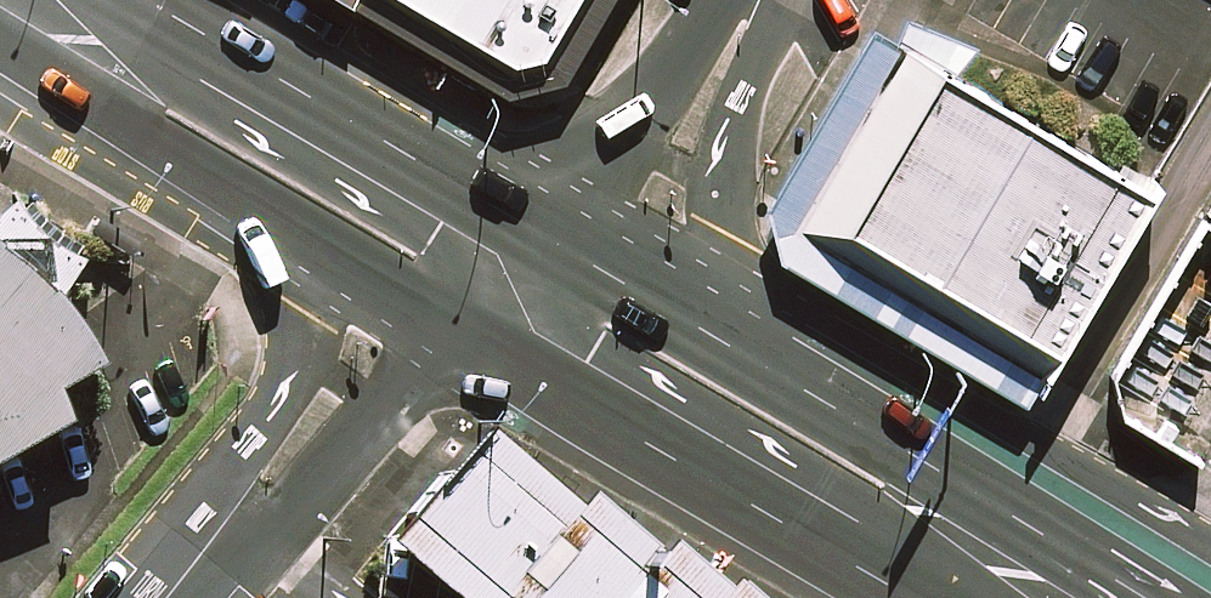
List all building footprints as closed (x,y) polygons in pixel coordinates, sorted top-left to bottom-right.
[(528,60),(561,54),(593,0),(426,0),(528,60)] [(1144,189),(901,47),(794,226),(1035,368),(1144,189)] [(94,424),(76,390),(108,374),(71,302),(35,260),(0,242),(0,472),(94,424)] [(398,527),(484,597),(719,597),(658,547),(647,560),(576,501),(566,513),(474,437),(398,527)]
